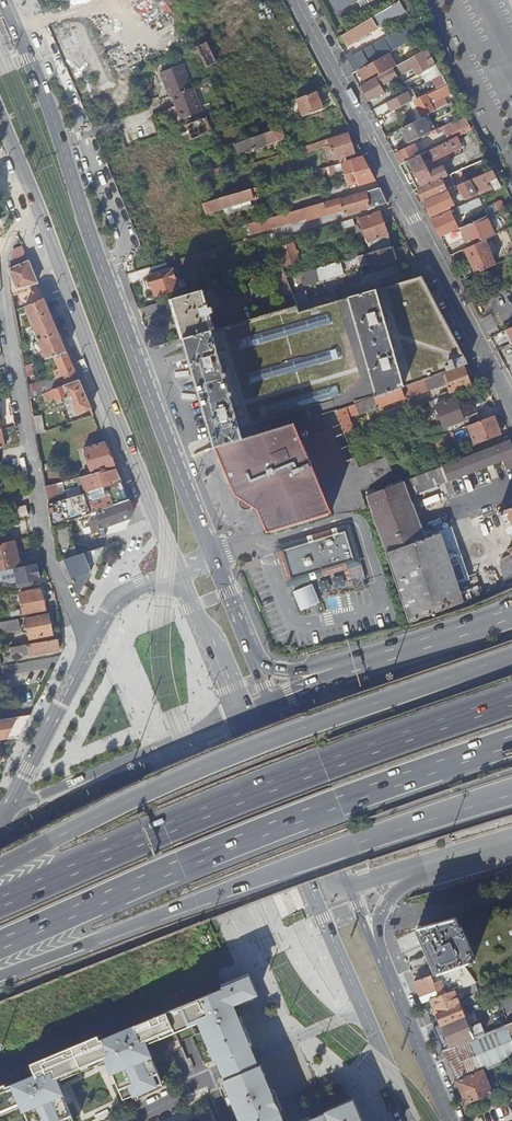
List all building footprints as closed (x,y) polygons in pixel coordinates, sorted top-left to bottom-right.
[(274,9),(275,8),(271,0),(261,0),(190,36),(193,41),(196,48),(206,43),(274,9)] [(336,13),(361,0),(329,0),(336,13)] [(347,46),(404,12),(399,2),(339,37),(341,41),(344,40),(347,46)] [(277,16),(288,11),(284,4),(275,8),(274,9),(277,16)] [(392,52),(399,48),(395,41),(387,45),(392,52)] [(207,68),(216,63),(206,43),(196,48),(207,68)] [(379,59),(391,53),(392,52),(387,45),(375,52),(379,59)] [(370,101),(384,94),(381,88),(395,81),(394,78),(420,65),(424,72),(437,65),(428,49),(398,66),(380,75),(361,86),(370,101)] [(364,81),(379,72),(380,75),(398,66),(391,53),(379,59),(369,65),(359,71),(364,81)] [(354,73),(359,71),(369,65),(364,57),(350,65),(354,73)] [(192,89),(183,65),(160,74),(170,97),(171,96),(174,95),(181,111),(178,112),(181,121),(203,112),(194,88),(192,89)] [(423,118),(434,112),(430,105),(452,93),(447,85),(426,96),(425,95),(414,100),(423,118)] [(303,117),(323,109),(316,92),(297,100),(303,117)] [(392,112),(411,102),(406,93),(388,102),(392,112)] [(178,112),(181,111),(174,95),(171,96),(178,112)] [(442,127),(447,136),(450,141),(457,138),(472,130),(469,125),(464,116),(442,127)] [(192,140),(211,133),(205,118),(186,126),(192,140)] [(410,143),(430,133),(423,118),(403,128),(410,143)] [(239,155),(282,141),(284,138),(284,136),(282,128),(236,145),(239,155)] [(334,159),(354,153),(348,133),(328,139),(334,159)] [(446,177),(442,169),(437,171),(432,162),(461,148),(457,138),(450,141),(424,153),(420,156),(404,163),(401,165),(400,165),(410,184),(414,183),(418,189),(446,177)] [(305,154),(325,147),(323,141),(303,148),(305,154)] [(404,163),(420,156),(424,153),(423,151),(418,153),(414,145),(396,155),(401,165),(404,163)] [(333,175),(343,172),(344,177),(347,187),(358,184),(358,186),(374,181),(362,157),(341,163),(341,164),(331,167),(333,175)] [(323,178),(333,175),(331,167),(320,171),(323,178)] [(343,172),(333,175),(323,178),(323,180),(324,183),(344,177),(343,172)] [(479,193),(487,189),(482,176),(473,179),(479,193)] [(423,201),(443,192),(446,191),(441,179),(418,189),(423,201)] [(465,201),(476,196),(469,181),(458,186),(465,201)] [(314,219),(343,210),(344,215),(388,202),(380,188),(341,200),(340,198),(329,201),(248,224),(251,235),(306,219),(306,218),(313,216),(314,219)] [(207,218),(216,215),(214,212),(223,209),(240,204),(244,203),(242,196),(244,195),(244,192),(203,204),(207,218)] [(430,217),(450,208),(443,192),(423,201),(430,217)] [(460,214),(482,205),(479,198),(457,208),(460,214)] [(225,216),(242,211),(240,204),(223,209),(225,216)] [(487,217),(498,212),(496,205),(484,210),(487,217)] [(441,238),(458,230),(450,212),(432,220),(441,238)] [(371,241),(375,252),(391,247),(379,213),(359,220),(367,243),(371,241)] [(471,247),(483,241),(494,236),(486,217),(462,228),(471,247)] [(476,273),(496,265),(490,251),(488,252),(483,241),(471,247),(467,249),(472,260),(470,260),(476,273)] [(278,249),(284,267),(300,262),(294,244),(278,249)] [(375,252),(357,257),(359,267),(369,264),(370,266),(395,258),(391,247),(375,252)] [(215,250),(181,260),(183,266),(217,257),(215,250)] [(25,286),(37,282),(28,261),(9,270),(12,296),(27,291),(25,286)] [(307,273),(310,283),(343,274),(340,263),(307,273)] [(149,278),(152,288),(153,288),(156,296),(179,289),(173,270),(169,271),(167,264),(151,268),(153,276),(149,278)] [(184,339),(216,448),(294,424),(337,411),(337,412),(346,409),(355,405),(464,366),(468,365),(422,277),(321,306),(300,313),(297,306),(216,330),(185,339),(184,339)] [(294,296),(297,306),(300,313),(321,306),(314,289),(294,296)] [(173,300),(185,339),(216,330),(215,326),(212,327),(209,314),(215,313),(213,308),(210,309),(209,305),(206,306),(202,292),(173,300)] [(51,358),(67,353),(44,298),(25,307),(40,339),(38,340),(39,341),(32,344),(40,362),(51,358)] [(66,385),(79,381),(67,353),(51,358),(56,371),(55,371),(58,379),(63,377),(66,385)] [(34,375),(32,365),(24,367),(26,377),(34,375)] [(464,366),(355,405),(358,415),(446,383),(450,395),(471,387),(464,366)] [(91,409),(79,381),(66,385),(58,388),(45,393),(42,394),(45,401),(55,397),(56,402),(60,400),(62,403),(64,402),(63,399),(69,397),(77,415),(91,409)] [(45,393),(58,388),(56,381),(43,386),(45,393)] [(435,406),(444,429),(464,422),(465,427),(482,421),(479,413),(463,419),(455,399),(435,406)] [(337,412),(345,433),(353,430),(346,409),(337,412)] [(494,417),(502,435),(509,433),(500,415),(494,417)] [(36,434),(46,431),(43,417),(33,419),(36,434)] [(294,424),(216,448),(236,495),(243,500),(241,503),(242,507),(245,509),(250,509),(252,506),(258,511),(267,533),(331,514),(319,485),(317,479),(302,442),(294,424)] [(339,426),(302,442),(317,479),(355,463),(339,426)] [(431,440),(434,449),(455,441),(452,432),(431,440)] [(416,493),(479,468),(479,469),(503,460),(506,468),(511,466),(511,446),(510,441),(411,479),(416,493)] [(467,442),(436,454),(439,460),(469,448),(467,442)] [(92,474),(115,467),(105,443),(84,449),(92,474)] [(45,487),(54,485),(49,458),(41,461),(45,487)] [(121,483),(115,467),(92,474),(82,477),(87,493),(121,483)] [(366,497),(370,507),(387,555),(433,538),(431,533),(424,536),(408,496),(416,493),(411,479),(366,497)] [(48,505),(60,502),(56,484),(54,485),(45,487),(48,505)] [(63,500),(66,523),(68,522),(72,521),(76,519),(83,517),(129,501),(124,489),(86,503),(84,494),(63,500)] [(83,517),(85,522),(89,521),(93,532),(130,519),(134,512),(129,501),(83,517)] [(25,517),(39,514),(38,503),(22,507),(25,517)] [(511,535),(511,509),(499,514),(500,517),(502,516),(508,527),(508,528),(507,529),(507,530),(508,531),(508,532),(509,533),(511,535)] [(56,552),(73,548),(68,522),(66,523),(52,527),(56,552)] [(282,551),(292,584),(296,583),(311,578),(351,566),(351,564),(360,561),(350,533),(341,535),(340,533),(282,551)] [(387,555),(396,580),(397,585),(400,594),(402,600),(410,623),(464,603),(440,535),(433,538),(387,555)] [(28,566),(22,538),(1,543),(2,545),(0,545),(0,572),(6,570),(13,569),(28,566)] [(64,560),(74,556),(73,548),(56,552),(58,562),(64,560)] [(83,588),(90,575),(89,568),(94,565),(103,548),(78,555),(74,556),(64,560),(77,591),(83,588)] [(508,587),(511,586),(511,558),(511,556),(501,561),(502,570),(508,587)] [(28,566),(13,569),(17,585),(23,583),(24,587),(31,585),(30,582),(40,580),(36,563),(28,566)] [(362,565),(348,569),(354,589),(365,587),(363,579),(365,579),(362,565)] [(322,602),(311,578),(296,583),(306,608),(322,602)] [(23,615),(45,611),(43,603),(46,602),(46,599),(43,599),(41,590),(19,594),(23,615)] [(48,613),(26,618),(29,639),(52,635),(48,613)] [(0,623),(0,635),(20,631),(17,619),(0,623)] [(56,640),(10,648),(11,655),(22,653),(22,656),(29,655),(29,656),(58,650),(56,640)] [(19,737),(30,715),(0,720),(0,740),(19,737)] [(418,928),(437,974),(463,965),(475,962),(472,955),(475,955),(462,925),(459,926),(455,917),(418,928)] [(1,1114),(23,1105),(30,1120),(74,1120),(58,1083),(109,1061),(125,1099),(163,1083),(146,1044),(192,1025),(190,1022),(197,1019),(215,1060),(218,1058),(223,1069),(225,1074),(227,1079),(257,1066),(255,1062),(253,1056),(248,1045),(252,1044),(243,1023),(240,1016),(237,1017),(232,1005),(257,994),(248,973),(221,985),(223,988),(101,1041),(99,1037),(33,1065),(37,1075),(8,1088),(7,1086),(1,1088),(0,1087),(0,1114),(1,1114)] [(414,981),(423,1003),(431,1000),(454,991),(460,989),(457,982),(447,986),(445,981),(435,984),(432,975),(414,981)] [(431,1000),(442,1024),(465,1015),(454,991),(431,1000)] [(442,1025),(434,1028),(443,1051),(485,1034),(481,1024),(470,1028),(465,1015),(442,1024),(442,1025)] [(443,1051),(457,1082),(485,1071),(511,1060),(511,1023),(485,1034),(443,1051)] [(280,1118),(282,1117),(260,1065),(257,1066),(227,1079),(223,1080),(240,1120),(281,1120),(280,1118)] [(457,1082),(466,1105),(492,1094),(484,1075),(486,1074),(485,1071),(457,1082)] [(331,1120),(363,1120),(354,1099),(326,1111),(331,1120)] [(326,1111),(304,1120),(331,1120),(326,1111)]
